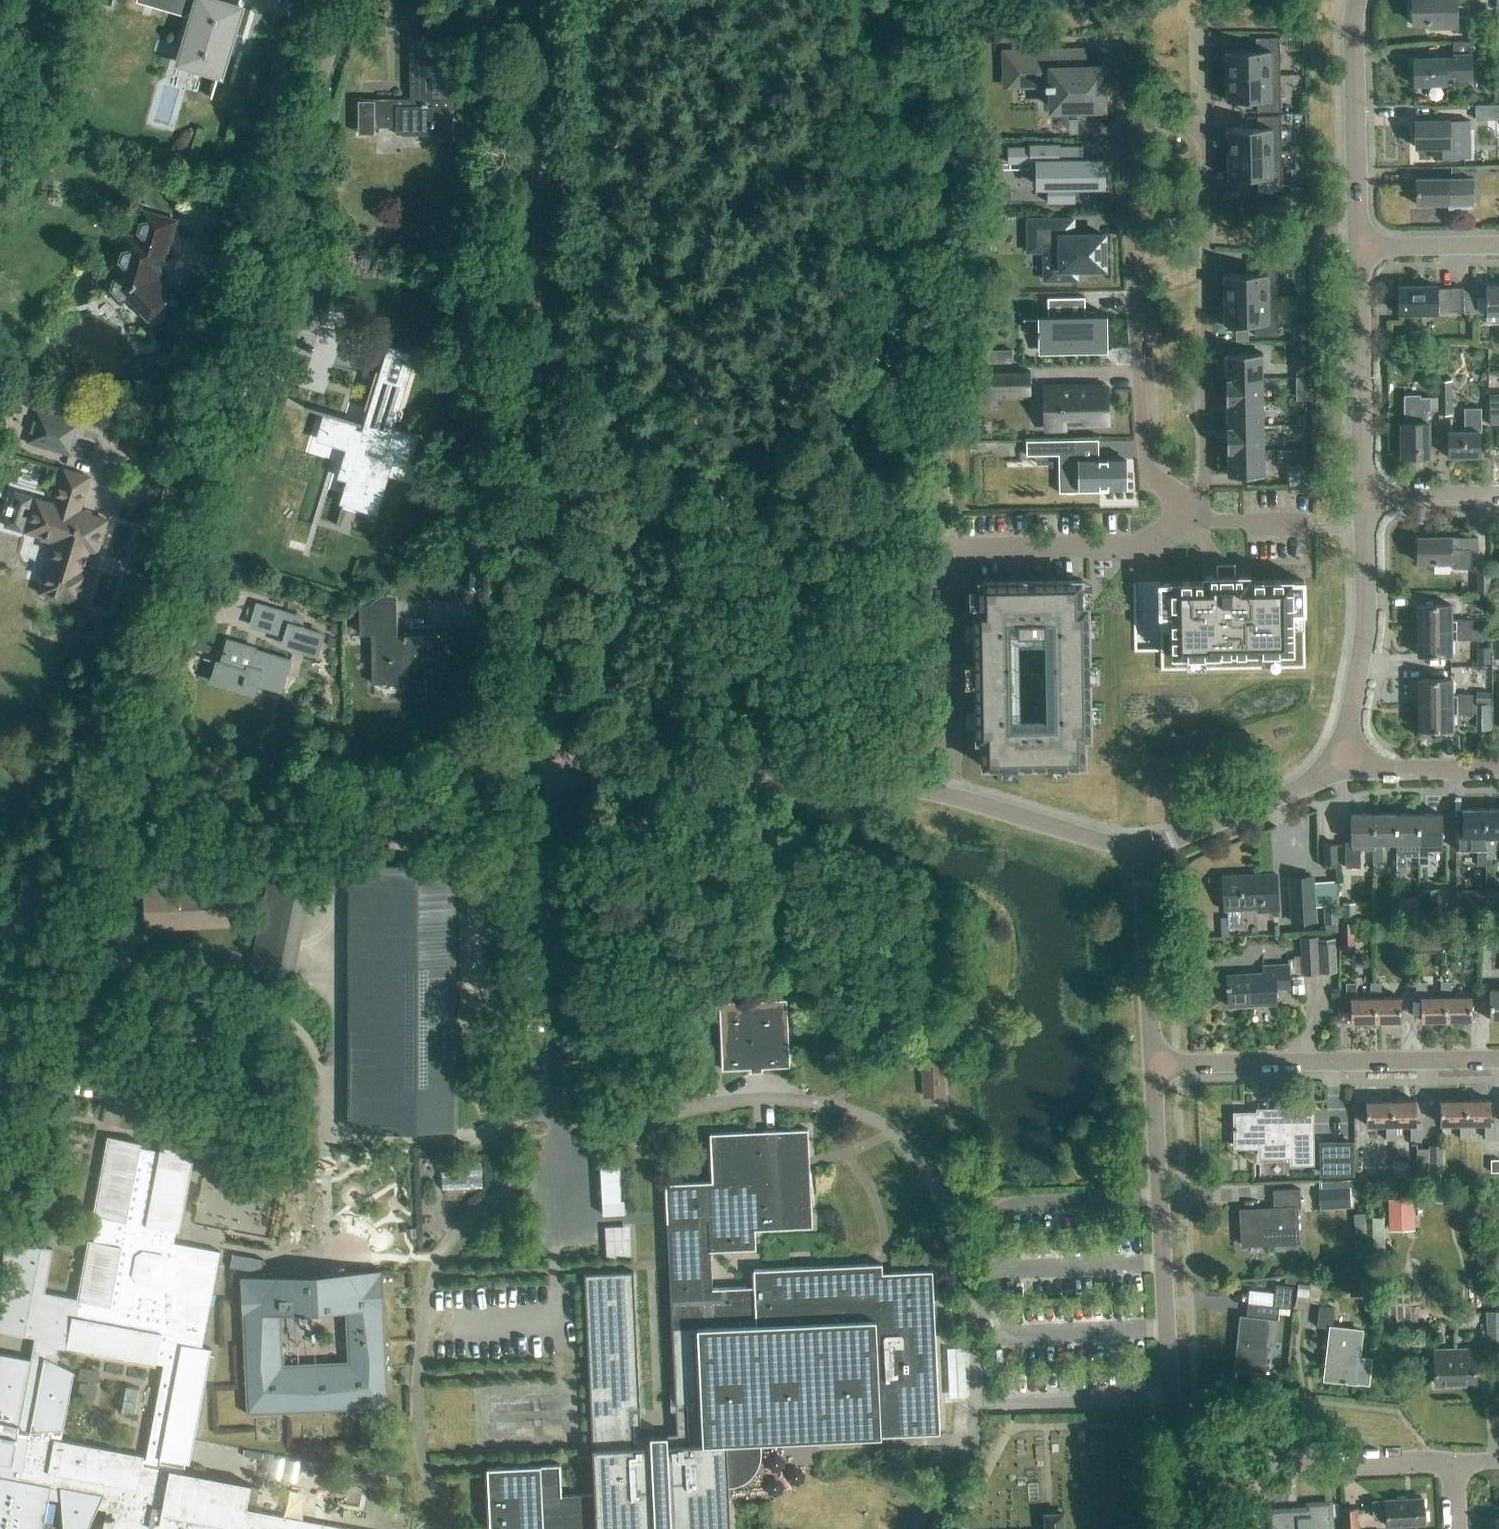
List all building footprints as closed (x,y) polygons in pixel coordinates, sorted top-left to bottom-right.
[(167,7),(193,15),(179,63),(218,75),(238,10),(220,5),(222,0),(169,0),(167,7)] [(1411,24),(1429,23),(1429,28),(1458,27),(1457,18),(1469,18),(1468,0),(1411,0),(1411,24)] [(385,18),(375,18),(375,36),(385,36),(385,18)] [(374,100),(374,110),(358,110),(358,134),(374,134),(374,127),(395,127),(395,134),(450,134),(450,98),(448,98),(448,37),(411,37),(411,100),(374,100)] [(1226,52),(1226,76),(1226,77),(1280,76),(1279,40),(1255,40),(1255,52),(1226,52)] [(1473,80),(1472,57),(1482,57),(1482,42),(1451,42),(1452,58),(1413,59),(1414,85),(1446,85),(1446,78),(1453,78),(1453,80),(1473,80)] [(1091,109),(1091,112),(1104,112),(1104,92),(1101,93),(1100,70),(1082,70),(1082,53),(1040,54),(1041,85),(1046,85),(1046,89),(1048,89),(1048,105),(1053,105),(1053,110),(1091,109)] [(1004,55),(1004,73),(1004,86),(1026,86),(1025,54),(1004,55)] [(1280,76),(1226,77),(1227,101),(1256,101),(1257,112),(1280,112),(1280,76)] [(1498,120),(1498,105),(1475,106),(1475,120),(1498,120)] [(1227,130),(1228,153),(1228,154),(1258,153),(1281,153),(1281,117),(1257,117),(1257,129),(1227,130)] [(1449,121),(1415,122),(1415,148),(1434,147),(1434,159),(1466,159),(1466,138),(1470,138),(1469,121),(1449,121)] [(1016,162),(1045,162),(1045,185),(1054,185),(1054,203),(1077,203),(1077,185),(1106,185),(1106,163),(1087,163),(1087,147),(1063,147),(1063,144),(1034,144),(1034,147),(1016,147),(1016,162)] [(1281,153),(1258,153),(1228,154),(1228,179),(1258,178),(1258,189),(1282,189),(1281,153)] [(1449,205),(1449,209),(1470,209),(1470,204),(1474,204),(1473,178),(1416,180),(1416,205),(1449,205)] [(166,252),(174,222),(143,213),(135,240),(124,236),(108,289),(119,301),(129,297),(142,311),(141,314),(148,322),(160,311),(159,308),(172,295),(153,274),(159,253),(166,252)] [(1027,233),(1043,233),(1044,281),(1076,280),(1076,270),(1104,269),(1103,236),(1072,237),(1072,216),(1027,218),(1027,233)] [(1224,275),(1224,299),(1277,299),(1277,262),(1253,262),(1253,275),(1224,275)] [(1498,345),(1498,286),(1485,286),(1485,298),(1486,316),(1486,324),(1498,324),(1498,345)] [(1436,290),(1436,287),(1398,288),(1399,313),(1436,312),(1451,312),(1463,311),(1463,314),(1469,314),(1469,320),(1476,320),(1476,316),(1476,298),(1476,290),(1463,290),(1463,288),(1451,289),(1436,290)] [(1102,330),(1102,316),(1084,317),(1084,298),(1047,299),(1047,318),(1040,318),(1040,351),(1106,350),(1106,330),(1102,330)] [(1476,316),(1486,316),(1485,298),(1476,298),(1476,316)] [(1277,299),(1224,299),(1224,325),(1254,324),(1254,336),(1278,336),(1277,299)] [(1294,339),(1308,339),(1308,326),(1293,327),(1294,339)] [(1235,341),(1248,341),(1248,331),(1235,331),(1235,341)] [(304,406),(304,408),(323,414),(328,416),(321,438),(359,449),(343,500),(342,505),(335,525),(337,526),(343,506),(345,501),(375,511),(392,459),(401,462),(410,433),(415,434),(422,436),(423,434),(411,430),(393,424),(394,420),(414,357),(388,349),(369,410),(368,412),(367,416),(369,417),(366,425),(329,413),(304,406)] [(1011,363),(1011,350),(983,350),(984,364),(1011,363)] [(1226,378),(1262,378),(1261,354),(1226,354),(1226,378)] [(1295,361),(1295,378),(1311,378),(1311,361),(1295,361)] [(1028,371),(978,373),(979,401),(1029,400),(1028,371)] [(1227,403),(1262,402),(1262,378),(1226,378),(1227,403)] [(1311,378),(1295,378),(1295,401),(1312,401),(1311,378)] [(1438,415),(1452,415),(1452,381),(1438,381),(1438,415)] [(1111,424),(1111,390),(1044,391),(1045,418),(1070,417),(1070,425),(1111,424)] [(1489,395),(1490,427),(1497,427),(1498,443),(1498,395),(1489,395)] [(1427,423),(1427,411),(1430,411),(1429,398),(1404,398),(1404,411),(1413,411),(1413,423),(1401,423),(1401,458),(1428,457),(1428,423),(1427,423)] [(1227,427),(1263,426),(1262,402),(1227,403),(1227,427)] [(1448,457),(1480,456),(1479,432),(1481,432),(1481,408),(1464,408),(1464,431),(1448,432),(1448,457)] [(78,429),(79,424),(37,411),(27,442),(70,455),(71,451),(69,450),(76,428),(78,429)] [(339,504),(342,505),(343,500),(359,449),(321,438),(328,416),(323,414),(315,441),(345,451),(337,478),(346,481),(339,504)] [(1228,451),(1263,450),(1263,426),(1227,427),(1228,451)] [(345,501),(343,506),(376,516),(393,464),(404,468),(415,434),(410,433),(401,462),(392,459),(375,511),(345,501)] [(1098,440),(1058,441),(1058,456),(1059,493),(1108,492),(1108,488),(1126,488),(1125,460),(1099,461),(1098,440)] [(1228,476),(1264,475),(1263,450),(1228,451),(1228,476)] [(35,499),(25,532),(39,536),(40,539),(50,542),(53,540),(56,541),(48,567),(44,569),(40,584),(42,588),(40,593),(45,594),(47,598),(60,602),(64,599),(81,605),(91,572),(83,570),(89,551),(97,553),(106,520),(90,516),(91,512),(79,509),(89,478),(64,470),(54,504),(35,499)] [(1417,538),(1417,563),(1448,563),(1453,568),(1466,568),(1469,565),(1469,550),(1477,550),(1477,538),(1451,538),(1417,538)] [(1475,564),(1475,593),(1491,592),(1491,564),(1475,564)] [(1171,583),(1159,583),(1160,614),(1160,648),(1161,671),(1305,668),(1304,612),(1304,598),(1303,581),(1291,581),(1291,580),(1269,581),(1249,581),(1248,575),(1235,576),(1203,576),(1203,582),(1171,582),(1171,583)] [(1083,590),(1014,591),(980,592),(980,608),(974,609),(975,668),(983,668),(983,681),(976,681),(977,741),(982,741),(983,767),(1034,766),(1049,766),(1068,765),(1083,765),(1085,765),(1084,744),(1084,739),(1089,739),(1090,739),(1090,710),(1089,699),(1089,693),(1089,680),(1089,615),(1089,611),(1088,609),(1088,606),(1084,606),(1083,606),(1083,594),(1083,592),(1083,590)] [(1478,606),(1488,606),(1488,595),(1478,595),(1478,606)] [(318,654),(324,632),(301,625),(304,616),(257,603),(251,625),(285,635),(283,645),(318,654)] [(390,638),(390,604),(371,604),(360,610),(360,635),(372,635),(373,681),(404,681),(404,691),(423,691),(423,667),(437,667),(437,638),(390,638)] [(1418,631),(1472,630),(1471,621),(1451,621),(1451,605),(1418,605),(1418,631)] [(1472,630),(1418,631),(1418,656),(1451,656),(1451,641),(1472,640),(1472,630)] [(292,659),(255,649),(255,647),(228,639),(225,651),(224,651),(223,654),(226,655),(224,663),(217,662),(212,682),(255,694),(258,683),(283,690),(292,659)] [(1419,706),(1472,705),(1472,695),(1451,696),(1451,680),(1418,680),(1419,706)] [(1491,692),(1476,693),(1476,705),(1491,705),(1491,692)] [(1472,705),(1419,706),(1419,731),(1452,731),(1452,715),(1472,715),(1472,705)] [(1485,859),(1485,850),(1485,810),(1462,810),(1462,820),(1456,820),(1456,850),(1477,850),(1477,866),(1485,866),(1485,859)] [(1485,850),(1485,859),(1494,859),(1494,846),(1497,843),(1497,838),(1498,838),(1498,810),(1485,810),(1485,850)] [(1382,843),(1396,843),(1396,815),(1373,816),(1374,850),(1374,865),(1382,865),(1382,843)] [(1407,851),(1418,851),(1418,815),(1396,815),(1396,843),(1396,873),(1407,873),(1407,851)] [(1418,815),(1418,851),(1419,864),(1427,864),(1427,851),(1442,851),(1441,815),(1418,815)] [(1360,850),(1374,850),(1373,816),(1351,816),(1351,842),(1345,843),(1345,868),(1360,868),(1360,850)] [(1324,863),(1336,863),(1336,845),(1323,845),(1324,863)] [(454,863),(348,863),(347,1131),(453,1132),(454,863)] [(1277,912),(1276,875),(1222,877),(1223,910),(1256,908),(1256,912),(1277,912)] [(1315,921),(1312,877),(1289,879),(1292,923),(1315,921)] [(267,883),(250,964),(294,973),(311,892),(267,883)] [(146,929),(233,924),(231,884),(144,889),(146,929)] [(1443,886),(1419,887),(1420,922),(1444,921),(1443,886)] [(1486,911),(1498,911),(1498,897),(1486,898),(1486,911)] [(1416,898),(1399,898),(1399,914),(1416,914),(1416,898)] [(1342,948),(1355,948),(1354,923),(1341,923),(1342,948)] [(1414,935),(1414,952),(1442,952),(1442,935),(1414,935)] [(1317,939),(1317,938),(1302,938),(1303,974),(1336,973),(1335,939),(1317,939)] [(1228,1007),(1276,1004),(1275,989),(1289,988),(1289,985),(1288,964),(1263,966),(1263,974),(1227,976),(1228,1007)] [(1446,997),(1446,1021),(1471,1020),(1471,997),(1451,997),(1450,982),(1441,982),(1441,997),(1446,997)] [(1376,998),(1371,998),(1356,998),(1356,983),(1346,983),(1346,999),(1350,999),(1351,1022),(1376,1022),(1376,998)] [(1376,998),(1376,1022),(1401,1021),(1400,998),(1380,998),(1380,983),(1371,983),(1371,998),(1376,998)] [(1446,997),(1441,997),(1426,998),(1426,983),(1416,983),(1417,999),(1411,999),(1411,1018),(1421,1017),(1421,1021),(1446,1021),(1446,997)] [(1498,1020),(1498,989),(1489,989),(1490,1020),(1498,1020)] [(719,1002),(723,1070),(750,1068),(750,1073),(762,1072),(762,1068),(790,1066),(787,999),(719,1002)] [(921,1065),(922,1097),(946,1096),(944,1064),(921,1065)] [(66,1093),(103,1100),(108,1077),(70,1069),(66,1093)] [(1465,1124),(1470,1124),(1485,1124),(1485,1139),(1494,1139),(1494,1123),(1490,1123),(1490,1100),(1465,1101),(1465,1124)] [(1391,1125),(1396,1125),(1411,1125),(1411,1140),(1421,1140),(1420,1124),(1416,1124),(1416,1101),(1391,1102),(1391,1125)] [(1470,1139),(1470,1124),(1465,1124),(1465,1101),(1440,1101),(1440,1124),(1460,1124),(1460,1139),(1470,1139)] [(1396,1140),(1396,1125),(1391,1125),(1391,1102),(1366,1102),(1366,1126),(1386,1125),(1387,1140),(1396,1140)] [(1314,1166),(1313,1107),(1256,1108),(1256,1111),(1232,1112),(1233,1149),(1257,1149),(1257,1159),(1289,1158),(1289,1166),(1314,1166)] [(728,1484),(737,1482),(746,1478),(752,1471),(756,1463),(758,1454),(756,1444),(939,1435),(931,1273),(881,1275),(880,1266),(752,1273),(753,1290),(712,1292),(710,1255),(755,1253),(754,1234),(811,1230),(806,1133),(708,1138),(711,1186),(673,1188),(675,1225),(666,1226),(677,1437),(643,1438),(641,1439),(633,1276),(584,1278),(594,1496),(561,1498),(560,1467),(487,1470),(490,1528),(730,1528),(728,1484)] [(49,1498),(63,1501),(64,1528),(89,1528),(99,1508),(107,1509),(103,1528),(344,1528),(247,1510),(248,1503),(251,1486),(183,1473),(185,1463),(190,1464),(211,1349),(201,1348),(209,1306),(214,1307),(221,1267),(217,1267),(220,1251),(175,1243),(176,1231),(177,1231),(192,1153),(161,1148),(160,1151),(140,1148),(140,1144),(109,1138),(94,1217),(99,1218),(94,1242),(90,1241),(79,1299),(46,1292),(54,1248),(8,1239),(0,1280),(0,1331),(36,1338),(32,1360),(0,1354),(0,1528),(43,1528),(49,1498)] [(1353,1175),(1353,1141),(1319,1141),(1319,1176),(1353,1175)] [(1443,1172),(1443,1146),(1429,1146),(1429,1172),(1431,1172),(1431,1178),(1442,1178),(1442,1172),(1443,1172)] [(1491,1160),(1491,1171),(1498,1171),(1498,1160),(1491,1160)] [(442,1192),(482,1191),(481,1166),(441,1167),(442,1192)] [(610,1204),(619,1204),(616,1168),(598,1169),(601,1205),(610,1204)] [(1349,1187),(1319,1188),(1320,1210),(1351,1208),(1349,1187)] [(1242,1246),(1298,1243),(1296,1208),(1301,1208),(1300,1189),(1273,1191),(1274,1209),(1240,1210),(1242,1246)] [(1413,1201),(1388,1202),(1388,1232),(1414,1231),(1413,1201)] [(601,1205),(602,1218),(623,1216),(622,1203),(619,1204),(610,1204),(601,1205)] [(631,1227),(606,1228),(608,1257),(632,1256),(631,1227)] [(240,1277),(246,1414),(388,1408),(382,1271),(263,1276),(240,1277)] [(1298,1287),(1296,1300),(1320,1303),(1323,1279),(1310,1278),(1309,1288),(1298,1287)] [(1275,1307),(1250,1304),(1248,1318),(1242,1317),(1236,1369),(1264,1372),(1267,1340),(1275,1341),(1279,1307),(1291,1308),(1294,1287),(1277,1285),(1275,1307)] [(1331,1328),(1333,1308),(1319,1306),(1317,1327),(1331,1328)] [(1498,1348),(1498,1311),(1486,1311),(1487,1348),(1498,1348)] [(1331,1328),(1328,1348),(1330,1349),(1327,1379),(1355,1382),(1356,1382),(1367,1383),(1370,1358),(1358,1357),(1361,1331),(1331,1328)] [(1435,1384),(1476,1383),(1475,1348),(1435,1350),(1435,1384)] [(262,1460),(263,1453),(243,1450),(242,1456),(262,1460)] [(292,1459),(274,1454),(269,1470),(286,1476),(292,1459)] [(1423,1511),(1423,1498),(1398,1500),(1398,1499),(1385,1500),(1385,1501),(1372,1501),(1373,1517),(1386,1517),(1387,1527),(1407,1525),(1424,1524),(1424,1521),(1426,1521),(1425,1511),(1423,1511)] [(1329,1504),(1308,1506),(1308,1512),(1297,1512),(1297,1516),(1289,1517),(1289,1511),(1270,1512),(1272,1528),(1330,1528),(1329,1504)] [(1356,1508),(1342,1509),(1343,1528),(1358,1528),(1356,1508)] [(1063,1513),(1044,1514),(1045,1528),(1064,1528),(1063,1513)]
